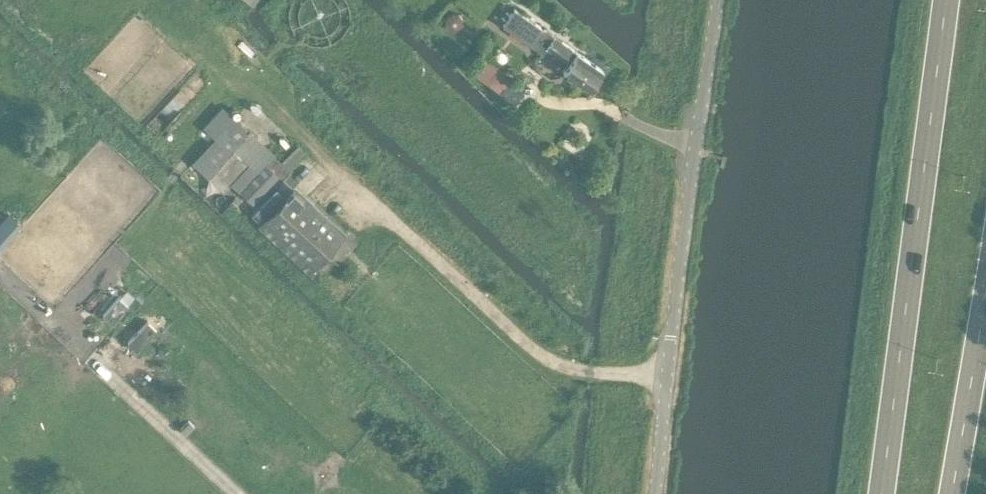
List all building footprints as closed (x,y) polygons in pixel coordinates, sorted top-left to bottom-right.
[(502,24),(543,52),(546,47),(564,59),(565,58),(569,61),(562,71),(589,89),(603,69),(554,35),(514,7),(502,24)] [(446,16),(445,22),(448,27),(456,29),(460,25),(462,18),(458,13),(451,12),(446,16)] [(471,70),(500,91),(512,74),(483,53),(471,70)] [(191,160),(223,190),(231,181),(239,188),(242,185),(256,169),(258,170),(266,162),(275,152),(223,104),(203,126),(213,136),(191,160)] [(242,185),(239,188),(250,199),(276,171),(266,162),(258,170),(256,169),(242,185)] [(250,213),(261,224),(260,226),(310,273),(315,265),(322,257),(316,251),(337,229),(313,207),(306,215),(297,206),(304,199),(294,189),(287,196),(276,186),(250,213)] [(0,221),(0,238),(16,220),(7,213),(0,221)] [(127,288),(105,311),(112,318),(135,295),(127,288)] [(147,321),(127,341),(135,350),(155,330),(147,321)]
